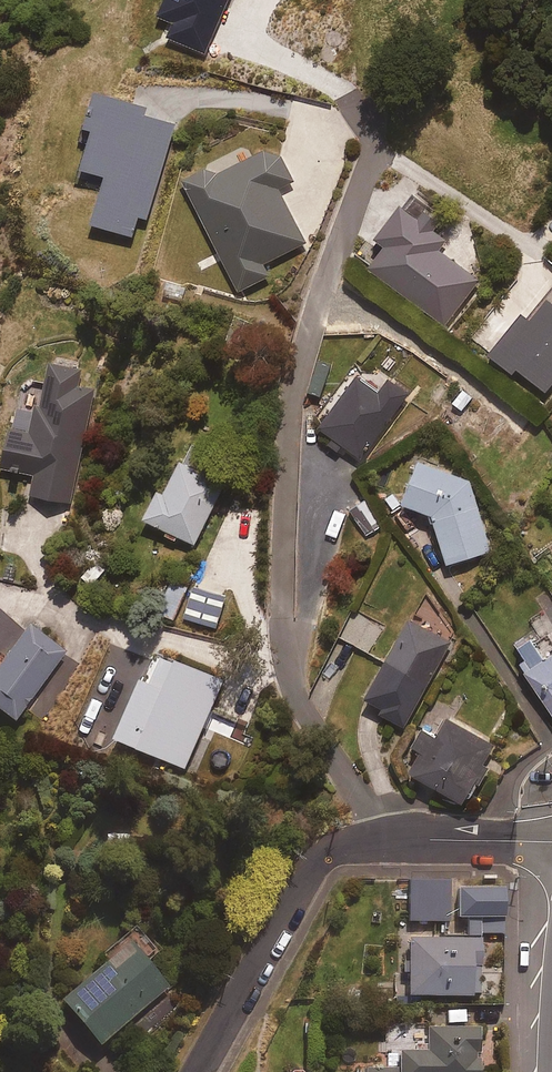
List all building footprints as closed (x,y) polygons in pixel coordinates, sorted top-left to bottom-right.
[(145,106),(97,91),(82,142),(87,143),(80,167),(105,174),(91,223),(132,235),(138,217),(146,219),(175,123),(143,114),(145,106)] [(293,182),(271,135),(183,176),(238,291),(269,277),(263,264),(304,244),(278,189),(293,182)] [(440,217),(427,207),(417,219),(400,205),(375,237),(385,245),(368,267),(444,327),(479,282),(438,249),(446,240),(431,228),(440,217)] [(547,296),(531,317),(522,310),(486,355),(515,378),(518,374),(546,396),(551,389),(551,300),(547,296)] [(80,370),(48,363),(40,401),(36,400),(30,431),(8,427),(0,466),(34,473),(30,493),(71,502),(95,389),(77,385),(80,370)] [(378,393),(356,376),(318,425),(360,457),(408,392),(389,378),(378,393)] [(164,530),(162,535),(175,541),(178,537),(192,545),(233,466),(188,443),(163,491),(157,488),(142,519),(164,530)] [(470,477),(418,458),(403,498),(432,515),(445,563),(492,550),(470,477)] [(380,527),(364,502),(348,512),(364,537),(380,527)] [(187,584),(172,578),(158,613),(173,619),(187,584)] [(226,595),(194,583),(182,616),(214,628),(226,595)] [(408,619),(364,698),(381,707),(378,712),(404,726),(451,643),(408,619)] [(28,625),(0,661),(0,711),(12,720),(64,652),(28,625)] [(519,662),(551,713),(551,653),(546,657),(529,632),(513,643),(523,659),(519,662)] [(223,679),(175,657),(162,686),(139,676),(114,735),(185,766),(223,679)] [(447,717),(436,735),(419,725),(408,744),(420,751),(409,770),(461,801),(494,744),(447,717)] [(448,880),(408,881),(409,921),(449,920),(448,880)] [(465,934),(503,934),(503,886),(460,887),(460,917),(465,917),(465,934)] [(480,939),(402,938),(401,974),(407,974),(407,995),(480,995),(480,939)] [(166,986),(127,940),(59,1000),(98,1045),(166,986)] [(440,1026),(427,1026),(427,1051),(388,1052),(389,1068),(367,1069),(367,1071),(479,1071),(477,1025),(459,1025),(459,1009),(440,1010),(440,1026)]
